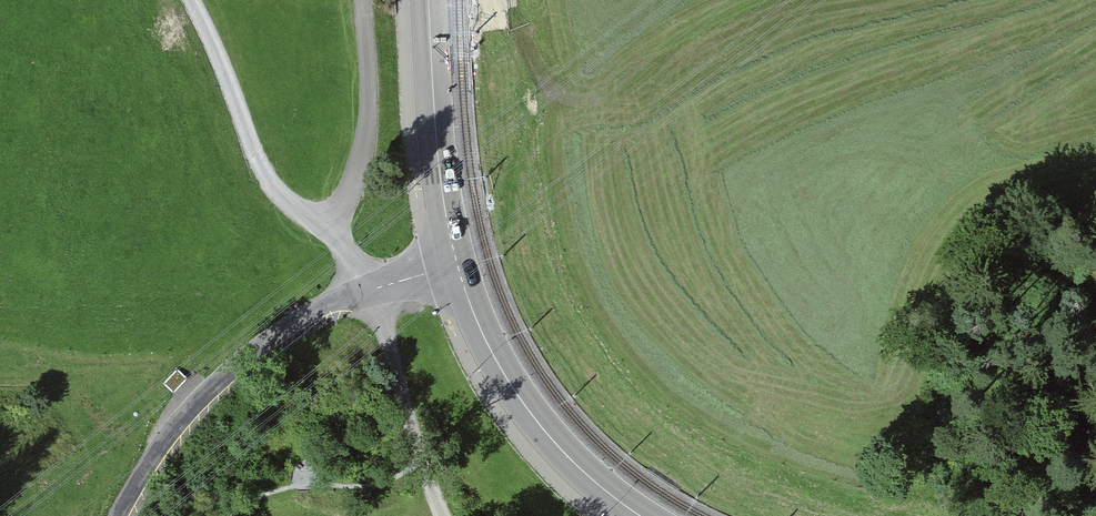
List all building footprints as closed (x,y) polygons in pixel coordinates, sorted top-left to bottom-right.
[(177,368),(163,383),(173,393),(187,377),(177,368)]
